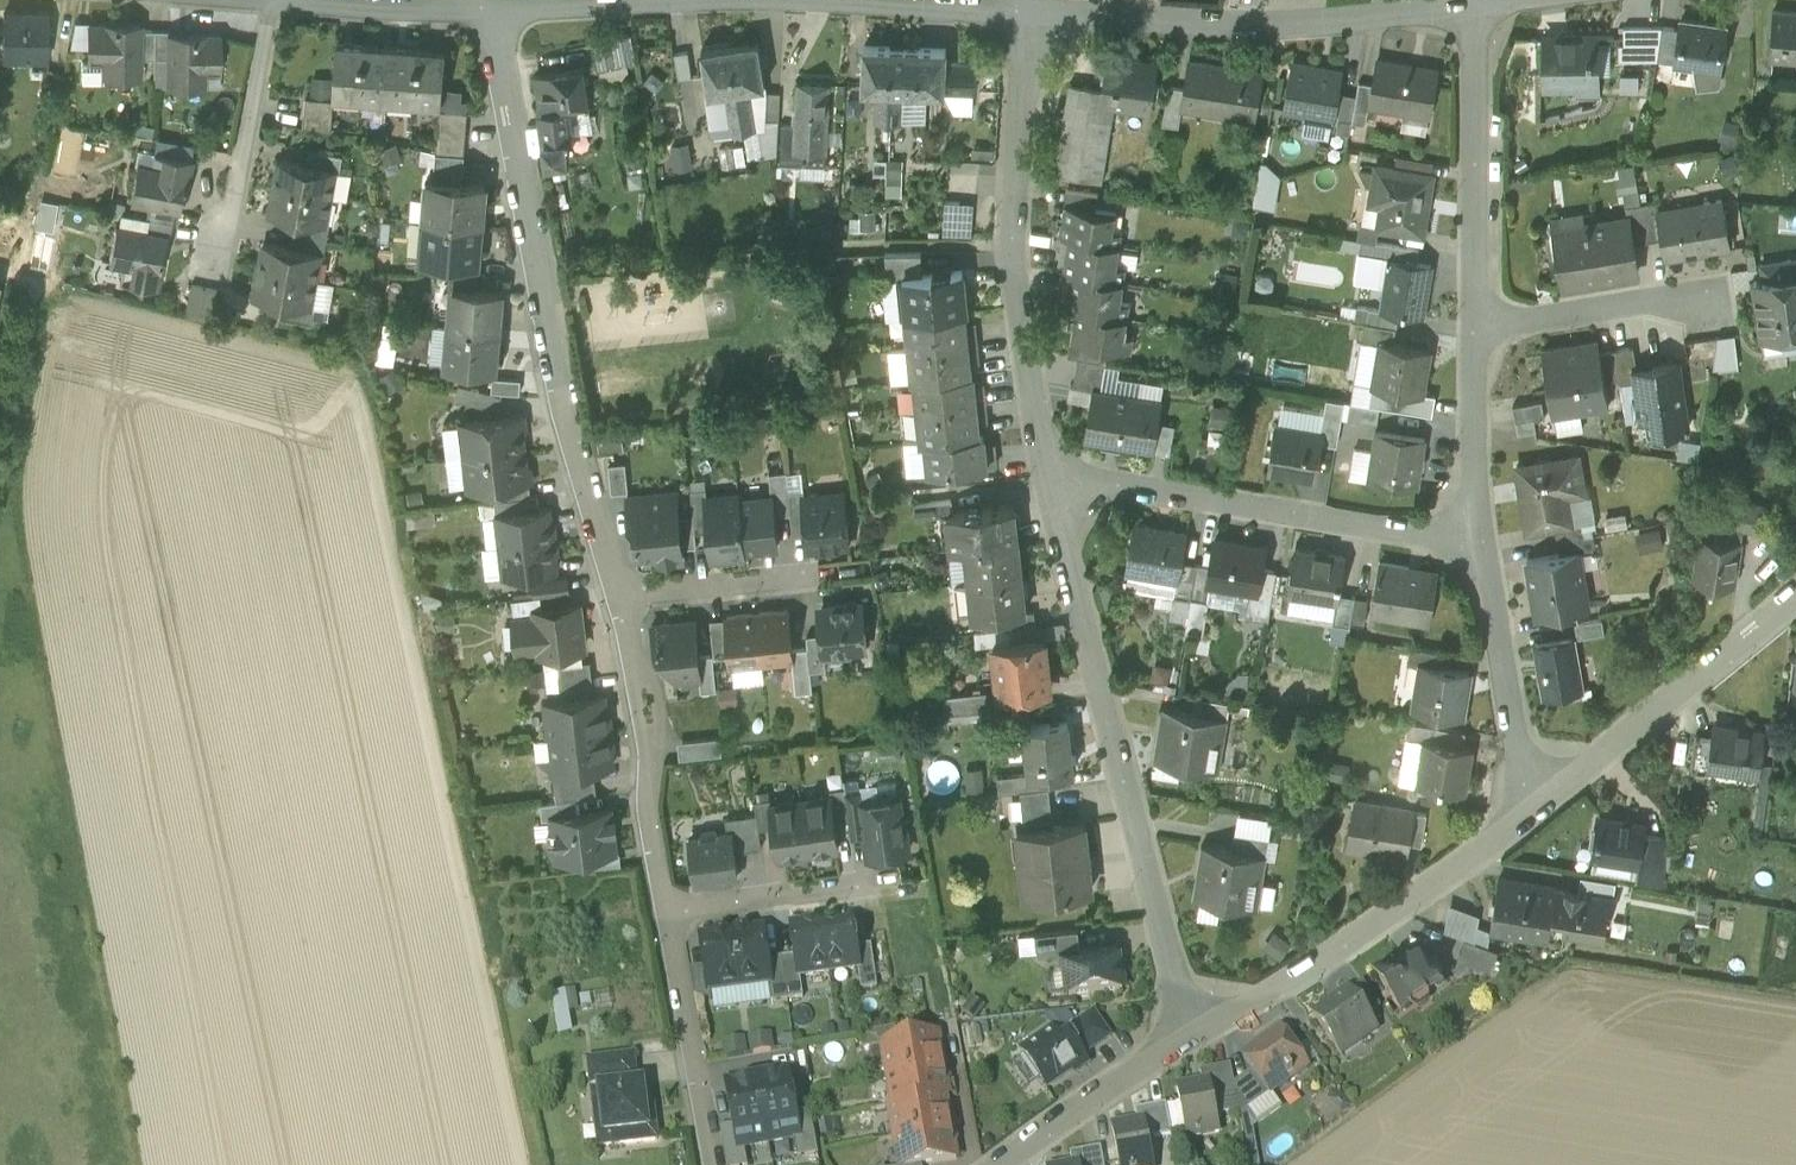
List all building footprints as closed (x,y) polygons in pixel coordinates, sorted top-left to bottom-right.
[(1734,3),(1735,28),(1747,28),(1746,3),(1734,3)] [(1773,9),(1769,57),(1795,59),(1795,11),(1773,9)] [(48,13),(3,12),(2,55),(3,55),(4,50),(27,50),(27,55),(47,56),(48,13)] [(1725,26),(1680,20),(1679,29),(1674,62),(1693,64),(1696,87),(1717,85),(1725,26)] [(87,49),(88,23),(75,22),(71,46),(87,49)] [(140,24),(88,23),(87,49),(87,61),(81,61),(81,80),(103,80),(103,75),(139,76),(139,57),(140,28),(140,24)] [(1661,26),(1623,26),(1623,43),(1619,43),(1619,59),(1656,59),(1661,26)] [(1679,29),(1661,26),(1656,59),(1674,62),(1679,29)] [(154,29),(140,28),(139,57),(153,57),(154,29)] [(170,29),(154,29),(153,57),(168,57),(168,34),(170,34),(170,29)] [(170,34),(168,34),(168,57),(167,85),(203,86),(203,71),(220,72),(220,34),(170,34)] [(1597,36),(1545,36),(1545,88),(1598,88),(1597,36)] [(604,38),(606,64),(638,62),(636,37),(604,38)] [(365,43),(337,41),(333,95),(360,98),(365,43)] [(757,42),(729,46),(736,88),(743,130),(755,128),(749,87),(764,84),(757,42)] [(392,45),(365,43),(360,98),(387,100),(392,45)] [(418,48),(392,45),(387,100),(414,102),(418,48)] [(729,45),(701,49),(708,94),(706,97),(711,133),(715,135),(743,131),(743,130),(736,88),(729,46),(729,45)] [(892,47),(864,46),(862,89),(875,90),(874,120),(889,121),(892,47)] [(918,48),(892,47),(889,121),(903,122),(904,91),(916,91),(918,48)] [(446,50),(418,48),(414,102),(441,104),(446,50)] [(946,49),(918,48),(916,91),(944,92),(944,91),(973,92),(974,64),(945,63),(946,49)] [(688,51),(674,53),(678,80),(692,78),(688,51)] [(1157,62),(1108,54),(1102,89),(1100,100),(1114,103),(1149,109),(1157,62)] [(1437,70),(1377,59),(1373,84),(1369,105),(1405,112),(1429,116),(1437,70)] [(1262,73),(1189,60),(1184,88),(1182,100),(1216,106),(1215,112),(1254,119),(1262,73)] [(1341,70),(1294,62),(1285,110),(1306,114),(1303,135),(1328,140),(1341,70)] [(583,68),(535,75),(544,138),(564,135),(573,134),(568,106),(589,102),(583,68)] [(203,71),(203,86),(220,86),(220,72),(203,71)] [(313,75),(314,92),(333,91),(333,74),(313,75)] [(1356,95),(1352,122),(1366,125),(1369,105),(1373,84),(1359,81),(1356,95)] [(829,83),(797,82),(795,125),(794,152),(826,153),(829,83)] [(1102,89),(1069,83),(1054,173),(1101,180),(1114,103),(1100,100),(1102,89)] [(764,84),(749,87),(755,128),(743,130),(743,131),(748,158),(777,160),(779,114),(777,114),(763,113),(765,86),(764,84)] [(779,87),(765,86),(763,113),(777,114),(779,87)] [(1184,88),(1169,86),(1162,124),(1178,126),(1181,107),(1182,100),(1184,88)] [(944,92),(955,116),(972,116),(973,92),(944,91),(944,92)] [(1356,95),(1343,93),(1338,120),(1351,122),(1352,122),(1356,95)] [(334,98),(305,96),(304,111),(332,113),(334,98)] [(468,111),(439,109),(438,124),(466,126),(468,111)] [(332,113),(304,111),(303,125),(331,130),(332,113)] [(1426,134),(1429,116),(1405,112),(1401,130),(1426,134)] [(1351,122),(1338,120),(1336,132),(1349,134),(1351,122)] [(466,126),(438,124),(437,138),(465,140),(466,126)] [(795,125),(781,124),(779,163),(825,166),(826,153),(794,152),(795,125)] [(564,135),(544,138),(547,158),(567,155),(564,135)] [(465,140),(437,138),(436,152),(464,154),(465,140)] [(687,139),(668,142),(673,168),(691,165),(687,139)] [(742,141),(730,143),(733,163),(745,161),(742,141)] [(730,146),(718,148),(721,168),(733,166),(730,146)] [(343,154),(310,149),(307,163),(335,169),(335,170),(340,170),(343,154)] [(190,157),(153,150),(150,166),(136,164),(130,199),(148,202),(176,208),(180,209),(190,157)] [(464,154),(436,152),(434,166),(463,169),(464,154)] [(896,190),(896,157),(870,157),(869,190),(896,190)] [(307,163),(279,158),(274,186),(330,196),(335,170),(335,169),(307,163)] [(1617,203),(1635,201),(1631,165),(1613,167),(1617,203)] [(463,169),(434,166),(433,180),(462,182),(463,169)] [(1431,176),(1377,167),(1373,192),(1385,194),(1379,227),(1422,234),(1431,176)] [(433,180),(427,180),(424,218),(481,223),(485,184),(462,182),(433,180)] [(330,196),(274,186),(269,213),(297,218),(325,223),(326,222),(330,196)] [(1098,194),(1066,189),(1064,204),(1096,209),(1098,194)] [(36,223),(56,228),(61,201),(41,197),(36,223)] [(1722,200),(1657,211),(1662,239),(1665,259),(1730,248),(1722,200)] [(960,202),(945,201),(943,235),(957,236),(960,202)] [(1657,211),(1655,201),(1641,204),(1647,241),(1662,239),(1657,211)] [(176,208),(148,202),(145,216),(173,221),(176,208)] [(1096,209),(1064,204),(1059,234),(1111,242),(1116,212),(1096,209)] [(1647,241),(1641,204),(1625,206),(1627,219),(1629,219),(1633,244),(1647,241)] [(773,214),(758,214),(757,225),(773,225),(773,214)] [(1582,215),(1552,220),(1554,231),(1584,226),(1582,215)] [(173,221),(145,216),(143,230),(166,235),(166,236),(170,237),(173,221)] [(325,223),(297,218),(295,232),(327,238),(330,223),(326,222),(325,223)] [(424,218),(420,218),(418,236),(428,237),(427,254),(421,253),(421,256),(436,257),(450,258),(478,260),(478,259),(481,223),(424,218)] [(1627,219),(1584,226),(1585,231),(1554,236),(1562,285),(1637,273),(1633,244),(1629,219),(1627,219)] [(143,230),(115,225),(108,260),(123,263),(120,279),(157,286),(166,236),(166,235),(143,230)] [(327,238),(295,232),(292,246),(320,252),(325,253),(327,238)] [(1111,242),(1059,234),(1059,235),(1062,235),(1060,251),(1066,252),(1063,271),(1124,281),(1126,267),(1116,265),(1120,244),(1111,242)] [(1393,245),(1361,240),(1358,254),(1390,259),(1393,245)] [(292,246),(264,241),(259,269),(315,279),(320,252),(292,246)] [(1419,250),(1393,245),(1390,259),(1417,263),(1419,250)] [(923,274),(921,253),(885,254),(887,279),(903,278),(902,277),(923,274)] [(1417,263),(1390,259),(1358,254),(1354,281),(1386,286),(1382,310),(1399,313),(1422,317),(1431,265),(1417,263)] [(450,258),(436,257),(435,271),(449,272),(450,258)] [(478,260),(450,258),(449,272),(478,275),(479,259),(478,259),(478,260)] [(1761,265),(1764,281),(1795,276),(1795,262),(1791,263),(1790,261),(1761,265)] [(315,279),(259,269),(254,296),(282,301),(310,306),(311,305),(315,279)] [(923,274),(902,277),(903,278),(906,317),(963,311),(966,311),(962,270),(923,274)] [(1124,281),(1063,271),(1062,272),(1066,272),(1063,288),(1069,289),(1066,308),(1127,318),(1130,304),(1120,302),(1124,281)] [(478,275),(449,272),(448,288),(454,289),(454,287),(477,289),(478,275)] [(1762,281),(1763,283),(1764,283),(1765,293),(1755,294),(1758,318),(1756,321),(1757,327),(1760,329),(1764,353),(1785,350),(1784,345),(1795,343),(1795,276),(1764,281),(1762,281)] [(332,282),(315,279),(311,305),(315,306),(327,308),(332,282)] [(219,288),(191,283),(186,311),(213,316),(219,288)] [(477,289),(454,287),(454,289),(460,289),(457,326),(497,329),(501,291),(477,289)] [(312,322),(315,306),(311,305),(310,306),(282,301),(280,316),(312,322)] [(1356,320),(1367,322),(1369,308),(1358,306),(1356,320)] [(1127,318),(1066,308),(1076,310),(1071,340),(1102,345),(1122,348),(1127,318)] [(1382,310),(1369,308),(1367,322),(1396,327),(1399,313),(1382,310)] [(963,311),(906,317),(908,332),(904,338),(905,348),(949,344),(948,330),(965,328),(963,311)] [(1353,339),(1364,340),(1367,322),(1356,320),(1353,339)] [(1367,322),(1364,340),(1380,343),(1381,341),(1393,344),(1396,327),(1367,322)] [(497,329),(457,326),(454,361),(448,361),(448,363),(494,367),(497,329)] [(965,328),(948,330),(949,344),(976,341),(974,327),(965,328)] [(1734,337),(1718,339),(1715,363),(1737,360),(1734,337)] [(1102,345),(1071,340),(1069,356),(1077,357),(1100,361),(1102,345)] [(1364,340),(1356,384),(1372,386),(1373,386),(1380,343),(1364,340)] [(976,341),(949,344),(951,357),(968,355),(977,354),(976,341)] [(1393,344),(1381,341),(1380,343),(1373,386),(1422,395),(1422,393),(1429,350),(1393,344)] [(1598,342),(1541,351),(1552,416),(1558,415),(1583,411),(1608,407),(1604,381),(1599,353),(1598,342)] [(949,344),(905,348),(906,359),(911,363),(913,379),(915,378),(969,373),(968,355),(951,357),(949,344)] [(1633,347),(1614,351),(1618,379),(1620,386),(1636,383),(1634,369),(1636,369),(1633,347)] [(896,381),(913,379),(911,363),(906,359),(905,348),(893,350),(896,381)] [(1618,379),(1614,351),(1599,353),(1604,381),(1618,379)] [(1100,361),(1077,357),(1073,386),(1093,390),(1094,388),(1102,390),(1106,364),(1106,362),(1100,361)] [(1737,360),(1715,363),(1713,372),(1738,368),(1737,360)] [(1636,369),(1634,369),(1636,383),(1642,420),(1654,418),(1656,434),(1687,429),(1687,428),(1689,427),(1688,424),(1686,425),(1677,363),(1636,369)] [(1141,380),(1118,376),(1119,366),(1106,364),(1102,390),(1094,388),(1093,390),(1085,439),(1152,450),(1157,421),(1161,400),(1159,400),(1158,404),(1138,400),(1141,380)] [(969,373),(915,378),(917,394),(912,399),(913,410),(958,405),(957,392),(973,390),(972,373),(969,373)] [(521,379),(492,376),(491,390),(520,393),(521,379)] [(502,394),(460,383),(456,397),(498,408),(502,394)] [(1369,405),(1372,386),(1356,384),(1353,402),(1369,405)] [(1369,405),(1380,407),(1432,415),(1436,395),(1422,393),(1422,395),(1373,386),(1372,386),(1369,405)] [(973,390),(957,392),(958,405),(984,403),(983,389),(973,390)] [(1344,401),(1327,398),(1324,412),(1342,415),(1344,401)] [(1541,401),(1513,406),(1516,422),(1534,418),(1534,419),(1544,417),(1541,401)] [(1353,402),(1350,402),(1347,418),(1377,423),(1380,407),(1369,405),(1353,402)] [(984,403),(958,405),(959,419),(976,417),(986,416),(984,403)] [(958,405),(913,410),(914,420),(920,425),(921,440),(926,440),(978,434),(976,417),(959,419),(958,405)] [(1229,407),(1211,405),(1209,424),(1227,426),(1229,407)] [(1321,432),(1324,414),(1303,411),(1300,429),(1321,432)] [(1561,434),(1586,429),(1583,411),(1558,415),(1561,434)] [(1324,414),(1321,432),(1323,433),(1321,442),(1337,445),(1342,415),(1324,412),(1324,414)] [(523,414),(462,422),(466,454),(521,448),(519,434),(525,427),(523,414)] [(1534,418),(1516,422),(1518,434),(1536,431),(1534,419),(1534,418)] [(1175,424),(1157,421),(1152,450),(1170,453),(1175,424)] [(466,454),(462,422),(444,424),(448,457),(466,454)] [(1300,429),(1276,424),(1268,470),(1315,478),(1321,442),(1323,433),(1321,432),(1300,429)] [(1424,439),(1376,431),(1373,452),(1368,478),(1417,486),(1424,439)] [(978,434),(926,440),(928,455),(923,461),(924,472),(969,467),(967,453),(985,451),(983,434),(978,434)] [(923,461),(928,455),(926,440),(921,440),(905,442),(909,474),(924,472),(923,461)] [(521,448),(466,454),(470,488),(500,484),(529,481),(531,480),(530,468),(523,462),(521,448)] [(1352,476),(1368,478),(1373,452),(1356,449),(1352,476)] [(985,451),(967,453),(969,467),(995,465),(994,450),(985,451)] [(1578,456),(1516,467),(1527,531),(1555,527),(1571,524),(1571,523),(1566,495),(1564,485),(1582,482),(1578,456)] [(625,462),(608,464),(611,492),(628,490),(625,462)] [(787,471),(769,473),(771,496),(773,496),(774,515),(790,514),(788,491),(789,491),(787,471)] [(529,481),(500,484),(502,498),(502,499),(530,495),(529,481)] [(706,487),(690,489),(693,515),(695,532),(709,530),(706,497),(707,497),(706,487)] [(676,490),(655,492),(648,500),(628,502),(630,520),(635,524),(638,551),(642,551),(644,565),(668,563),(668,560),(683,559),(682,547),(679,516),(676,490)] [(789,491),(788,491),(790,514),(792,534),(807,532),(803,497),(804,497),(804,490),(789,491)] [(1582,521),(1583,529),(1599,526),(1593,490),(1566,495),(1571,523),(1582,521)] [(804,497),(803,497),(807,532),(809,549),(848,545),(846,524),(850,519),(849,512),(844,508),(843,493),(804,497)] [(502,499),(502,498),(495,499),(496,513),(497,514),(539,509),(538,494),(530,495),(502,499)] [(707,497),(706,497),(709,530),(712,559),(745,555),(739,494),(707,497)] [(771,496),(740,499),(739,494),(745,555),(745,550),(777,546),(774,515),(773,496),(771,496)] [(496,513),(495,499),(475,501),(477,516),(496,513)] [(920,516),(948,513),(955,512),(954,499),(919,503),(920,516)] [(1716,523),(1729,525),(1763,530),(1766,506),(1720,499),(1716,523)] [(1014,506),(984,509),(978,505),(969,506),(964,511),(955,512),(948,513),(951,547),(1017,540),(1014,506)] [(539,509),(497,514),(500,544),(552,538),(549,508),(539,509)] [(693,515),(679,516),(682,547),(696,546),(695,532),(693,515)] [(1557,541),(1585,536),(1583,529),(1582,521),(1571,523),(1571,524),(1555,527),(1557,541)] [(1187,531),(1133,522),(1123,585),(1169,593),(1168,594),(1174,595),(1177,579),(1179,579),(1182,561),(1187,531)] [(1716,523),(1714,536),(1701,534),(1694,579),(1697,579),(1697,580),(1713,583),(1713,582),(1733,585),(1740,540),(1727,538),(1729,525),(1716,523)] [(1633,535),(1635,549),(1657,545),(1655,532),(1633,535)] [(1579,554),(1596,551),(1593,535),(1585,536),(1557,541),(1560,555),(1578,551),(1579,554)] [(552,538),(500,544),(504,575),(556,569),(552,538)] [(1017,540),(951,547),(947,548),(950,570),(947,570),(949,584),(955,584),(969,583),(969,581),(1021,576),(1017,540)] [(1265,549),(1214,540),(1210,566),(1207,581),(1210,581),(1207,600),(1207,602),(1233,606),(1237,586),(1250,589),(1258,590),(1262,568),(1265,549)] [(1345,558),(1295,549),(1288,592),(1336,600),(1338,600),(1339,594),(1345,558)] [(1560,555),(1526,561),(1536,616),(1573,609),(1588,607),(1581,570),(1579,554),(1578,551),(1560,555)] [(1596,551),(1579,554),(1581,570),(1599,567),(1596,551)] [(1196,563),(1182,561),(1179,579),(1177,579),(1174,595),(1190,598),(1190,597),(1196,563)] [(1210,566),(1196,563),(1190,597),(1207,600),(1210,581),(1207,581),(1210,566)] [(1409,568),(1380,563),(1373,600),(1401,605),(1399,618),(1428,623),(1436,578),(1408,573),(1409,568)] [(1258,590),(1250,589),(1245,617),(1268,620),(1276,571),(1262,568),(1258,590)] [(534,595),(543,594),(569,591),(567,575),(532,579),(534,595)] [(1021,576),(969,581),(969,583),(955,584),(958,614),(972,613),(973,617),(1003,614),(1025,612),(1025,610),(1021,576)] [(512,598),(515,618),(537,616),(536,610),(545,609),(543,594),(534,595),(512,598)] [(1355,596),(1339,594),(1338,600),(1336,600),(1332,623),(1350,626),(1350,622),(1355,596)] [(1368,598),(1355,596),(1350,622),(1364,624),(1368,598)] [(861,603),(818,608),(821,633),(823,658),(825,658),(844,656),(848,651),(866,649),(865,644),(869,639),(868,628),(863,623),(861,603)] [(545,609),(536,610),(537,616),(515,618),(518,648),(540,645),(541,652),(581,647),(583,647),(578,605),(545,609)] [(1590,621),(1588,607),(1573,609),(1575,623),(1590,621)] [(1034,609),(1025,610),(1025,612),(1003,614),(1005,628),(1009,627),(1036,624),(1034,609)] [(787,611),(757,614),(762,663),(792,660),(791,649),(787,611)] [(757,614),(726,617),(731,666),(762,663),(757,614)] [(1590,621),(1575,623),(1577,637),(1604,633),(1602,619),(1590,621)] [(695,620),(652,624),(655,645),(675,679),(699,677),(701,677),(699,655),(695,620)] [(1036,624),(1009,627),(1010,641),(1037,638),(1036,624)] [(1005,628),(974,631),(976,645),(994,643),(999,693),(1050,687),(1044,638),(1037,638),(1010,641),(1009,627),(1005,628)] [(821,633),(807,635),(808,648),(810,670),(826,669),(825,658),(823,658),(821,633)] [(1572,638),(1536,644),(1545,696),(1581,689),(1572,638)] [(1442,652),(1410,646),(1407,662),(1420,664),(1420,663),(1440,666),(1442,652)] [(581,647),(543,652),(545,666),(557,665),(557,664),(583,661),(581,647)] [(808,648),(791,649),(792,660),(795,692),(812,690),(810,670),(808,648)] [(713,654),(699,655),(701,677),(699,677),(701,691),(716,689),(713,654)] [(583,661),(557,664),(557,665),(560,688),(593,684),(590,660),(583,661)] [(1440,666),(1420,663),(1420,664),(1413,707),(1463,715),(1470,671),(1440,666)] [(987,690),(945,694),(945,695),(946,712),(947,713),(989,708),(987,690)] [(604,694),(545,701),(549,736),(608,729),(604,694)] [(945,695),(933,696),(935,713),(946,712),(945,695)] [(1230,701),(1196,695),(1193,711),(1227,717),(1230,701)] [(1193,711),(1163,706),(1162,708),(1165,708),(1162,728),(1164,728),(1159,757),(1154,756),(1154,758),(1159,759),(1183,763),(1218,769),(1219,767),(1214,766),(1222,718),(1227,719),(1227,717),(1193,711)] [(1067,720),(1025,725),(1025,726),(1028,726),(1031,755),(1028,755),(1030,774),(1044,772),(1071,769),(1073,769),(1067,720)] [(1405,737),(1425,741),(1425,739),(1435,741),(1437,725),(1408,720),(1405,737)] [(1762,730),(1715,724),(1713,735),(1709,763),(1711,763),(1757,769),(1762,730)] [(549,736),(535,738),(537,757),(552,756),(554,772),(594,767),(612,765),(608,729),(549,736)] [(1713,735),(1696,733),(1691,767),(1710,770),(1711,763),(1709,763),(1713,735)] [(1425,741),(1405,737),(1402,759),(1421,762),(1425,741)] [(722,738),(679,741),(680,759),(723,755),(722,738)] [(1435,741),(1425,739),(1425,741),(1421,762),(1418,782),(1464,790),(1471,747),(1435,741)] [(1159,759),(1156,775),(1180,779),(1183,763),(1159,759)] [(594,767),(554,772),(557,800),(576,798),(597,795),(594,767)] [(1071,769),(1044,772),(1046,786),(1049,786),(1073,783),(1071,769)] [(845,786),(829,789),(830,795),(831,795),(834,817),(848,815),(845,792),(846,792),(845,786)] [(1046,786),(1020,789),(1024,821),(1052,818),(1049,786),(1046,786)] [(846,792),(845,792),(848,815),(851,835),(865,833),(861,802),(862,801),(860,790),(846,792)] [(830,795),(800,800),(808,852),(817,850),(818,854),(829,852),(829,849),(838,847),(834,817),(831,795),(830,795)] [(862,801),(861,802),(865,833),(868,850),(875,849),(882,854),(908,850),(905,824),(902,825),(898,796),(862,801)] [(770,797),(755,799),(757,813),(759,827),(773,826),(770,804),(771,804),(770,797)] [(542,817),(550,816),(550,815),(577,812),(576,798),(557,800),(541,802),(542,817)] [(771,804),(770,804),(773,826),(777,856),(787,855),(787,858),(799,856),(799,853),(808,852),(800,800),(771,804)] [(1412,810),(1356,800),(1348,845),(1405,855),(1407,841),(1412,810)] [(577,812),(550,815),(550,816),(555,857),(589,853),(591,867),(601,866),(599,852),(617,850),(614,828),(616,828),(615,816),(613,816),(612,808),(577,812)] [(1426,813),(1412,810),(1407,841),(1421,844),(1426,813)] [(757,813),(725,817),(727,832),(729,832),(732,850),(734,850),(762,846),(759,827),(757,813)] [(1261,819),(1237,815),(1235,830),(1258,834),(1261,819)] [(1644,823),(1599,815),(1592,855),(1637,863),(1642,835),(1644,823)] [(1084,822),(1018,829),(1026,896),(1091,888),(1084,822)] [(715,826),(701,828),(699,831),(700,836),(689,838),(695,880),(738,874),(734,850),(732,850),(729,832),(727,832),(718,833),(718,828),(715,826)] [(1235,830),(1232,848),(1266,854),(1269,836),(1258,834),(1235,830)] [(1635,876),(1665,883),(1664,839),(1642,835),(1637,863),(1635,876)] [(1232,848),(1202,843),(1201,845),(1204,846),(1200,865),(1203,865),(1198,894),(1193,893),(1193,895),(1257,906),(1258,904),(1272,906),(1275,883),(1257,880),(1261,855),(1266,856),(1266,854),(1232,848)] [(1637,863),(1592,855),(1590,869),(1635,876),(1637,863)] [(1556,886),(1499,877),(1490,930),(1547,940),(1553,909),(1556,886)] [(1613,896),(1556,886),(1553,909),(1566,911),(1563,926),(1602,933),(1605,913),(1610,914),(1613,896)] [(1478,913),(1450,903),(1446,929),(1473,939),(1478,913)] [(853,921),(830,924),(829,922),(822,923),(829,974),(858,970),(860,970),(857,950),(853,921)] [(815,927),(792,930),(796,959),(799,979),(800,979),(829,974),(822,923),(814,924),(815,927)] [(1078,927),(1035,932),(1038,953),(1064,950),(1064,949),(1080,947),(1078,927)] [(763,934),(740,937),(740,934),(732,935),(740,989),(769,985),(771,984),(767,963),(763,934)] [(725,939),(702,943),(707,974),(709,993),(740,989),(732,935),(725,936),(725,939)] [(1498,950),(1465,937),(1454,967),(1487,980),(1498,950)] [(1080,947),(1064,949),(1064,950),(1065,960),(1061,965),(1061,970),(1067,974),(1069,999),(1123,993),(1117,943),(1080,947)] [(1416,944),(1373,974),(1401,1012),(1447,979),(1440,969),(1443,962),(1437,954),(1429,954),(1422,945),(1416,944)] [(872,948),(857,950),(860,970),(858,970),(862,992),(878,990),(872,948)] [(799,979),(796,959),(782,961),(788,1003),(803,1001),(800,979),(799,979)] [(782,961),(767,963),(771,984),(769,985),(772,1005),(788,1003),(782,961)] [(695,997),(710,999),(709,993),(707,974),(691,976),(695,997)] [(1381,1010),(1363,984),(1351,993),(1368,1019),(1381,1010)] [(1351,993),(1349,991),(1313,1017),(1342,1058),(1343,1058),(1340,1054),(1375,1030),(1377,1033),(1378,1032),(1368,1019),(1351,993)] [(563,995),(549,997),(555,1038),(570,1035),(563,995)] [(1111,1040),(1093,1016),(1068,1034),(1086,1058),(1111,1040)] [(1062,1026),(1021,1056),(1050,1095),(1091,1065),(1086,1058),(1068,1034),(1062,1026)] [(896,1031),(861,1037),(864,1053),(883,1049),(882,1048),(898,1045),(896,1031)] [(1281,1033),(1244,1060),(1254,1073),(1271,1097),(1307,1070),(1297,1055),(1281,1033)] [(719,1039),(720,1058),(784,1055),(783,1036),(719,1039)] [(898,1045),(882,1048),(883,1049),(888,1079),(944,1069),(938,1038),(898,1045)] [(1297,1055),(1307,1070),(1319,1062),(1308,1047),(1297,1055)] [(637,1058),(587,1064),(590,1087),(639,1082),(637,1058)] [(792,1066),(757,1073),(771,1145),(805,1139),(792,1066)] [(1231,1068),(1200,1074),(1203,1086),(1211,1085),(1214,1103),(1237,1099),(1235,1087),(1231,1068)] [(944,1069),(888,1079),(894,1109),(950,1099),(944,1069)] [(757,1073),(722,1079),(735,1151),(771,1145),(757,1073)] [(1254,1073),(1235,1087),(1237,1099),(1241,1118),(1250,1111),(1271,1097),(1254,1073)] [(1203,1086),(1177,1091),(1184,1127),(1194,1125),(1196,1139),(1220,1135),(1214,1103),(1211,1085),(1203,1086)] [(647,1087),(590,1093),(593,1123),(598,1122),(602,1154),(661,1148),(657,1112),(650,1113),(647,1087)] [(1282,1112),(1271,1097),(1250,1111),(1261,1127),(1282,1112)] [(894,1109),(890,1110),(895,1141),(951,1130),(946,1101),(950,1100),(950,1099),(894,1109)] [(1166,1108),(1135,1113),(1138,1125),(1145,1124),(1149,1142),(1172,1138),(1166,1108)] [(1112,1130),(1115,1148),(1119,1164),(1153,1164),(1149,1142),(1145,1124),(1138,1125),(1112,1130)] [(895,1141),(900,1164),(939,1164),(957,1162),(951,1130),(895,1141)] [(1104,1164),(1119,1164),(1115,1148),(1101,1151),(1104,1164)] [(1070,1157),(1072,1164),(1104,1164),(1101,1151),(1070,1157)]
